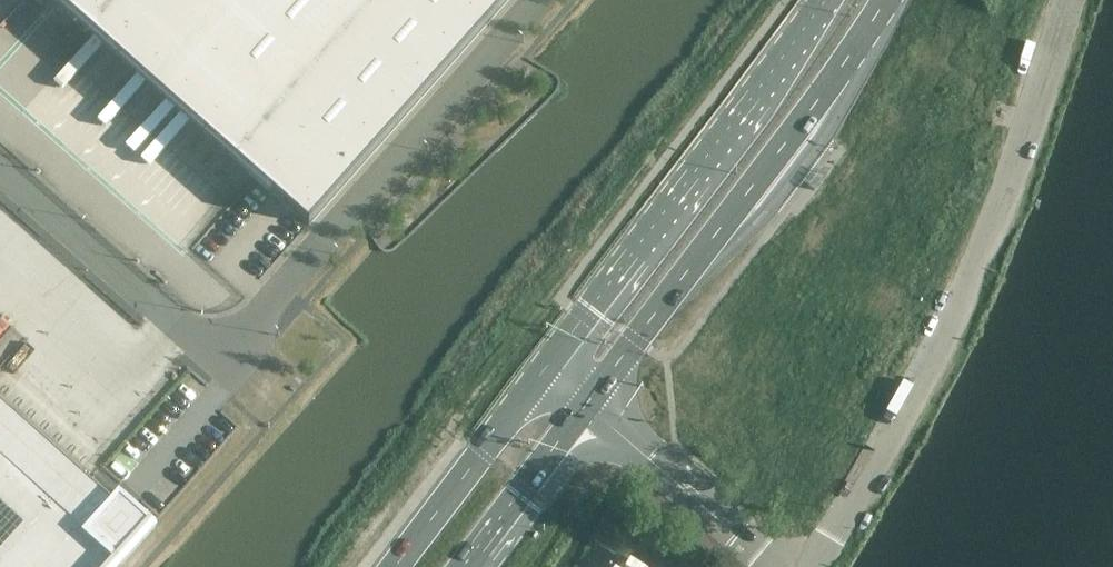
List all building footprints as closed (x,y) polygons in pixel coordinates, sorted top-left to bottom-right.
[(57,1),(309,225),(509,0),(55,0),(57,1)] [(0,407),(0,566),(125,566),(158,531),(120,497),(110,508),(0,407)]
